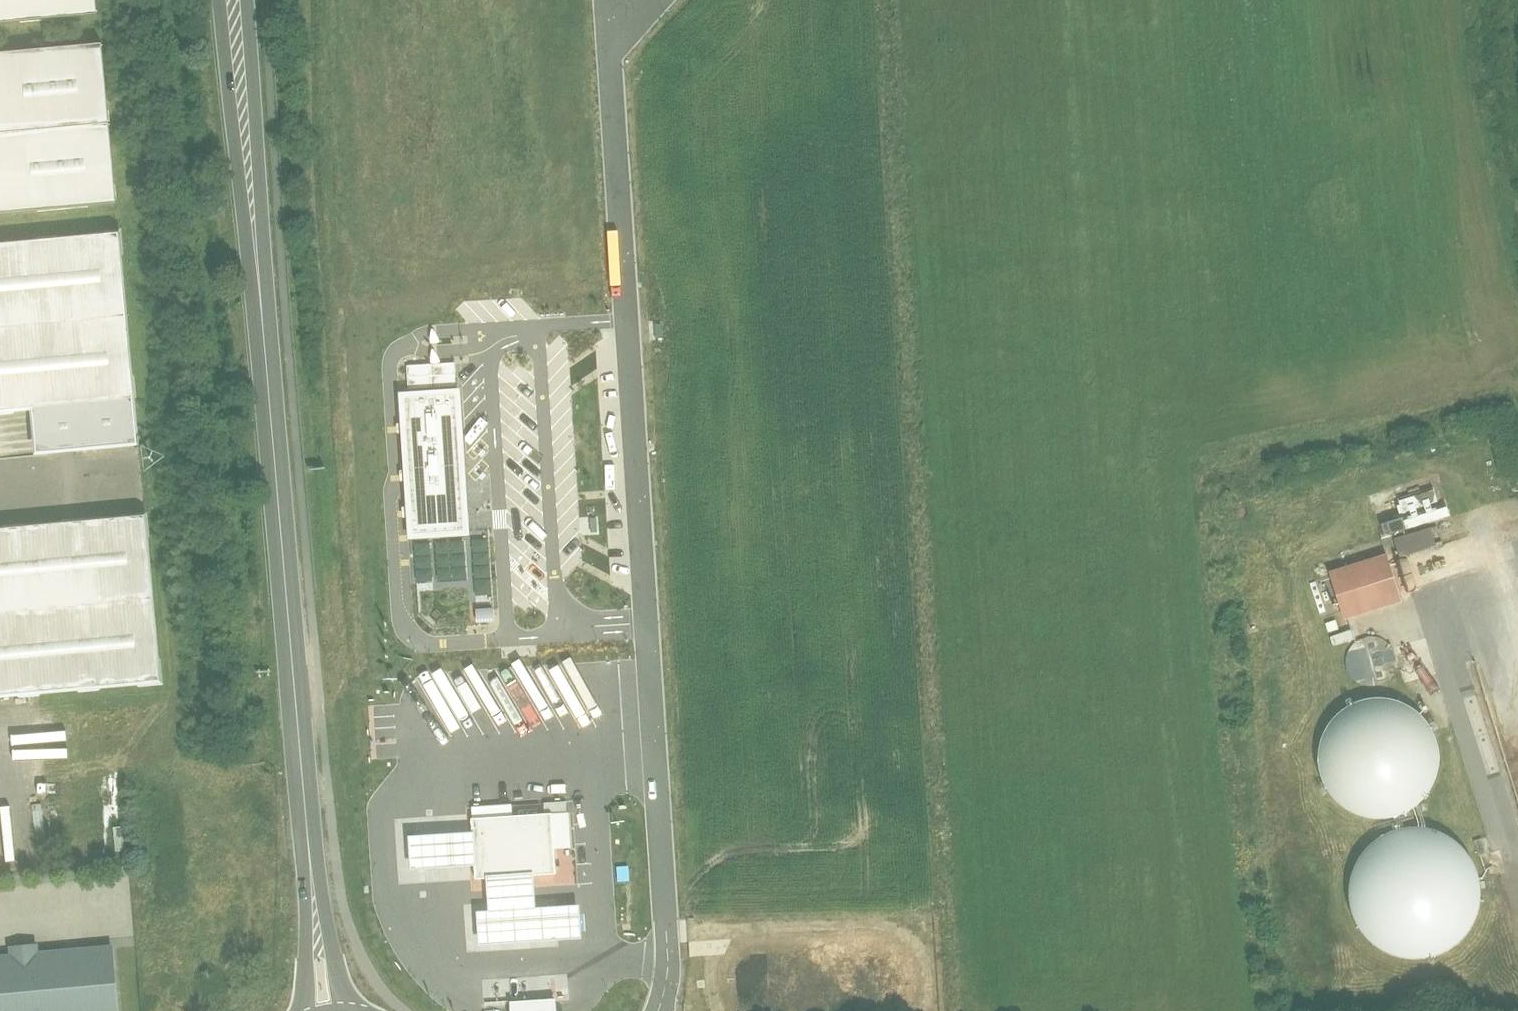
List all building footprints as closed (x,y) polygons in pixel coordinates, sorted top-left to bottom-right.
[(100,15),(99,0),(0,0),(0,23),(100,15)] [(118,204),(105,44),(0,53),(0,214),(118,204)] [(0,249),(0,412),(34,409),(134,400),(119,238),(0,249)] [(455,360),(408,364),(410,388),(401,388),(411,535),(414,535),(472,532),(463,384),(458,384),(455,360)] [(139,447),(134,400),(34,409),(38,456),(139,447)] [(1387,533),(1445,518),(1438,489),(1395,500),(1400,520),(1385,524),(1387,533)] [(154,674),(139,519),(0,533),(0,690),(154,674)] [(1392,539),(1397,557),(1434,546),(1428,527),(1392,539)] [(489,594),(490,539),(473,539),(472,594),(489,594)] [(1383,556),(1327,572),(1340,618),(1396,601),(1383,556)] [(1344,654),(1353,683),(1388,673),(1383,657),(1372,660),(1368,647),(1344,654)] [(1333,802),(1349,814),(1369,819),(1388,817),(1406,808),(1420,795),(1428,779),(1431,761),(1429,743),(1420,726),(1407,713),(1390,705),(1372,702),(1354,706),(1337,715),(1324,729),(1316,748),(1315,767),(1321,786),(1333,802)] [(475,830),(412,834),(414,867),(476,864),(478,877),(489,877),(492,908),(481,910),(482,942),(585,937),(583,902),(538,906),(535,872),(558,871),(554,812),(474,817),(475,830)] [(1359,934),(1374,949),(1394,958),(1415,961),(1436,956),(1454,946),(1469,929),(1477,907),(1478,884),(1471,863),(1457,845),(1437,832),(1415,828),(1392,830),(1373,840),(1358,855),(1349,874),(1345,895),(1349,916),(1359,934)] [(112,948),(38,955),(37,945),(11,947),(12,957),(0,958),(0,1010),(118,1010),(112,948)] [(555,999),(511,1002),(512,1010),(556,1010),(555,999)] [(506,1001),(485,1001),(485,1010),(506,1010),(506,1001)]
